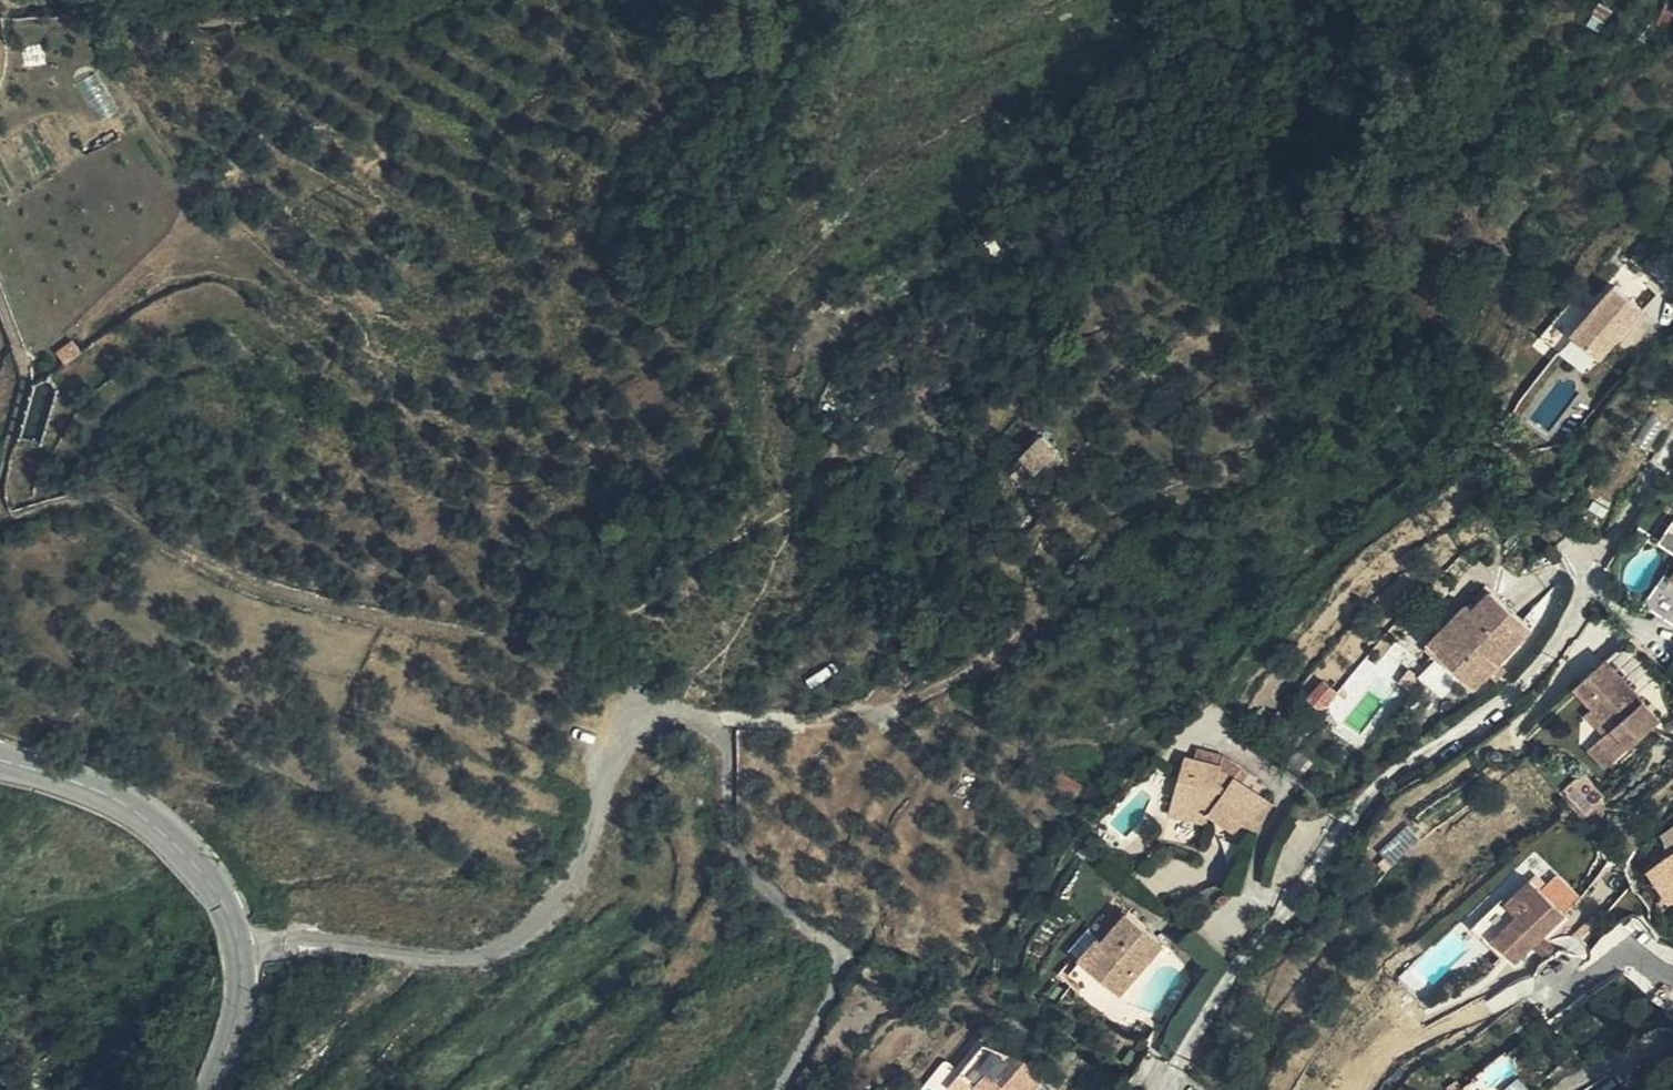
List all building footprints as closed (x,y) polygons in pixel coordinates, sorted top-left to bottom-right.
[(1649,13),(1660,19),(1669,0),(1655,0),(1649,13)] [(1597,3),(1585,25),(1599,32),(1611,10),(1597,3)] [(1610,340),(1657,296),(1631,269),(1585,313),(1610,340)] [(1006,436),(1016,446),(1039,426),(1024,410),(1002,430),(1006,436)] [(1001,459),(1016,446),(1006,436),(992,449),(1001,459)] [(1041,438),(1022,458),(1036,471),(1055,452),(1041,438)] [(1672,543),(1672,505),(1653,527),(1672,543)] [(1664,564),(1640,593),(1668,616),(1672,611),(1672,553),(1664,564)] [(1634,587),(1640,593),(1664,564),(1657,559),(1634,587)] [(1436,625),(1422,647),(1466,685),(1519,619),(1475,580),(1458,600),(1466,607),(1445,632),(1436,625)] [(1414,640),(1422,647),(1436,625),(1445,632),(1466,607),(1458,600),(1450,594),(1414,640)] [(1612,748),(1657,709),(1604,646),(1582,665),(1587,671),(1587,677),(1581,682),(1591,694),(1610,716),(1603,722),(1595,728),(1612,748)] [(1587,671),(1582,665),(1573,672),(1581,682),(1587,677),(1587,671)] [(1323,677),(1308,698),(1321,708),(1337,688),(1323,677)] [(1610,716),(1591,694),(1584,700),(1603,722),(1610,716)] [(1612,748),(1595,728),(1585,737),(1602,757),(1612,748)] [(1251,781),(1241,773),(1233,783),(1214,768),(1222,758),(1216,753),(1196,748),(1192,759),(1180,756),(1167,811),(1202,820),(1204,815),(1243,849),(1265,813),(1244,792),(1251,781)] [(1233,783),(1241,773),(1222,758),(1214,768),(1233,783)] [(1672,861),(1672,845),(1665,850),(1672,862),(1672,861)] [(1672,862),(1652,874),(1666,896),(1672,892),(1672,861),(1672,862)] [(1540,929),(1562,907),(1536,880),(1528,870),(1504,893),(1499,889),(1474,913),(1469,918),(1498,950),(1503,945),(1512,955),(1522,945),(1531,938),(1540,929)] [(1108,950),(1089,971),(1114,995),(1160,947),(1126,917),(1100,945),(1108,950)] [(1562,950),(1540,929),(1531,938),(1549,961),(1562,950)] [(1077,960),(1089,971),(1108,950),(1100,945),(1095,941),(1077,960)] [(989,1080),(1000,1068),(1010,1078),(999,1089),(1062,1089),(1071,1081),(1032,1047),(987,1035),(966,1057),(989,1080)] [(989,1080),(978,1089),(999,1089),(1010,1078),(1000,1068),(989,1080)]
